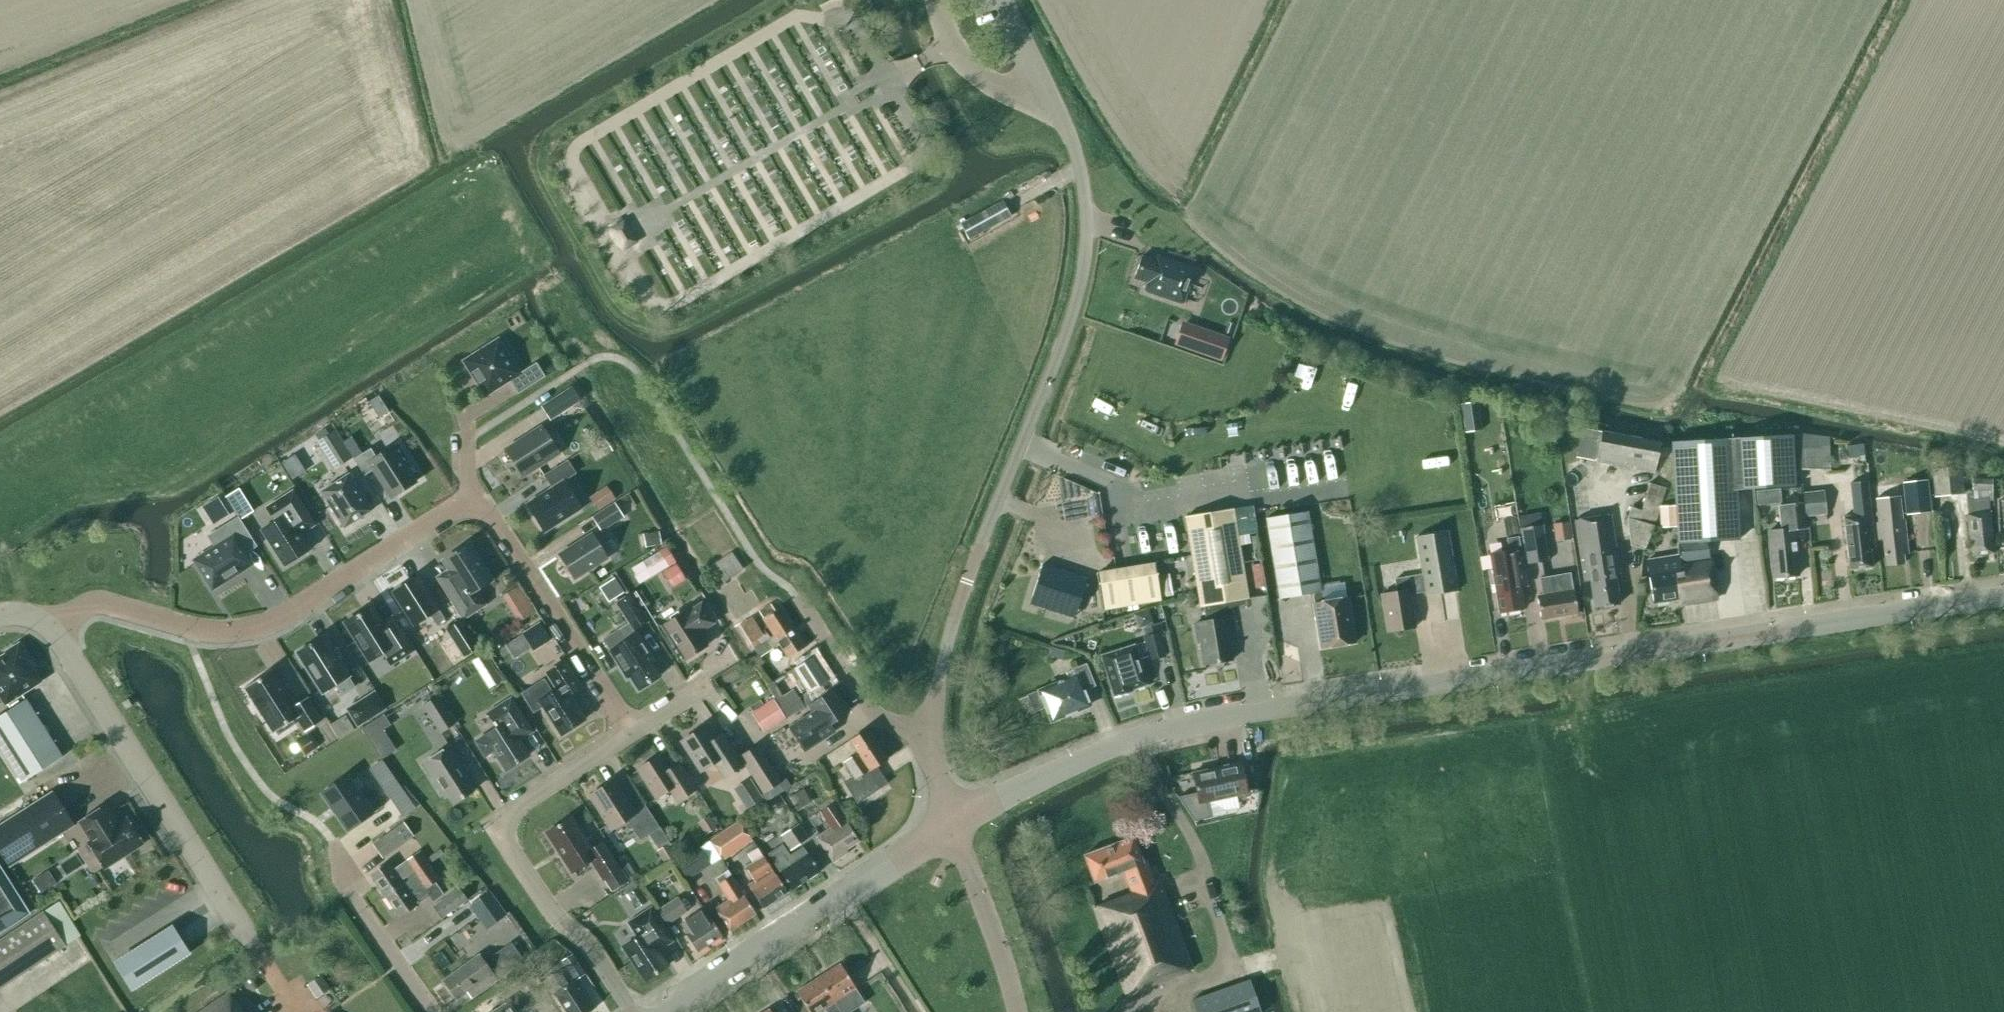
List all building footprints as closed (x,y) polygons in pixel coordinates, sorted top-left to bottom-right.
[(1002,201),(961,224),(969,239),(1011,216),(1002,201)] [(611,230),(622,250),(636,242),(624,222),(611,230)] [(1194,269),(1164,259),(1156,256),(1154,261),(1141,256),(1134,278),(1147,283),(1144,291),(1182,304),(1194,269)] [(1225,323),(1235,326),(1236,327),(1241,313),(1240,312),(1230,309),(1226,321),(1225,323)] [(1196,331),(1190,350),(1220,360),(1227,341),(1196,331)] [(464,362),(485,395),(509,380),(518,394),(545,376),(536,363),(519,374),(498,340),(464,362)] [(541,406),(550,421),(580,401),(571,386),(541,406)] [(379,419),(388,412),(378,396),(368,402),(379,419)] [(1483,431),(1478,402),(1461,405),(1465,433),(1483,431)] [(1595,462),(1654,473),(1660,443),(1601,431),(1581,427),(1575,458),(1595,462)] [(506,450),(522,475),(558,453),(542,428),(506,450)] [(317,441),(334,468),(352,458),(335,430),(317,441)] [(1800,468),(1830,469),(1829,436),(1800,433),(1800,468)] [(1679,598),(1680,604),(1716,598),(1707,542),(1738,540),(1735,490),(1794,487),(1791,435),(1671,442),(1675,506),(1676,518),(1677,543),(1672,543),(1673,555),(1647,559),(1654,602),(1679,598)] [(1847,458),(1864,456),(1862,444),(1846,446),(1847,458)] [(370,448),(354,459),(364,476),(374,469),(392,497),(414,483),(404,466),(410,462),(399,445),(377,459),(370,448)] [(526,504),(544,532),(581,509),(564,481),(576,473),(568,460),(544,476),(552,488),(526,504)] [(1932,469),(1934,496),(1964,494),(1961,466),(1932,469)] [(321,492),(344,528),(371,510),(348,474),(321,492)] [(1971,490),(1991,490),(1991,477),(1971,477),(1971,490)] [(1926,480),(1903,482),(1904,494),(1907,514),(1930,511),(1927,492),(1926,480)] [(1843,518),(1849,569),(1871,566),(1869,549),(1874,549),(1867,481),(1850,483),(1854,517),(1843,518)] [(1630,545),(1645,549),(1665,488),(1651,484),(1642,511),(1631,507),(1627,520),(1630,545)] [(1875,497),(1875,499),(1878,522),(1876,523),(1878,541),(1882,540),(1885,565),(1904,563),(1903,554),(1907,554),(1903,519),(1902,519),(1898,485),(1875,487),(1875,489),(1871,490),(1872,497),(1875,497)] [(239,488),(226,496),(231,504),(240,520),(253,512),(239,488)] [(1803,491),(1805,515),(1826,514),(1825,490),(1803,491)] [(310,518),(293,491),(266,507),(275,521),(261,530),(284,566),(310,550),(296,528),(310,518)] [(597,511),(606,505),(597,492),(588,498),(597,511)] [(219,511),(231,504),(226,496),(224,493),(212,501),(219,511)] [(1967,515),(1971,555),(1994,553),(1988,498),(1966,500),(1967,515)] [(614,502),(592,516),(602,532),(625,518),(614,502)] [(1767,531),(1771,564),(1772,579),(1798,576),(1797,561),(1794,530),(1805,529),(1802,503),(1778,505),(1781,530),(1767,531)] [(1660,519),(1676,518),(1675,506),(1659,507),(1660,519)] [(1200,642),(1204,664),(1232,659),(1228,636),(1230,635),(1227,618),(1222,618),(1219,603),(1248,599),(1233,508),(1185,516),(1191,555),(1199,607),(1202,606),(1205,621),(1195,623),(1198,642),(1200,642)] [(1307,511),(1266,518),(1279,598),(1312,593),(1314,603),(1321,648),(1355,642),(1347,598),(1323,602),(1321,590),(1320,590),(1307,511)] [(1619,574),(1610,516),(1575,521),(1585,582),(1590,581),(1594,607),(1619,603),(1614,575),(1619,574)] [(195,561),(212,588),(249,564),(243,554),(256,546),(238,517),(212,534),(219,546),(195,561)] [(1506,535),(1517,533),(1515,518),(1503,519),(1506,535)] [(1554,522),(1556,540),(1573,539),(1571,520),(1554,522)] [(1519,529),(1526,564),(1549,561),(1543,525),(1519,529)] [(1397,592),(1382,594),(1388,631),(1415,627),(1409,594),(1425,591),(1425,595),(1457,590),(1447,531),(1415,536),(1422,574),(1394,579),(1397,592)] [(648,534),(651,546),(660,544),(658,532),(648,534)] [(559,554),(574,579),(607,558),(591,534),(559,554)] [(1523,609),(1519,588),(1527,586),(1522,550),(1520,551),(1518,537),(1506,538),(1508,551),(1489,554),(1499,613),(1523,609)] [(443,560),(448,568),(436,576),(444,588),(463,618),(484,605),(475,591),(491,580),(469,544),(443,560)] [(630,568),(638,583),(668,566),(660,551),(630,568)] [(711,565),(723,583),(743,569),(731,552),(711,565)] [(1041,565),(1031,597),(1076,611),(1086,579),(1041,565)] [(1122,609),(1161,602),(1155,565),(1116,572),(1122,609)] [(1577,613),(1573,590),(1570,572),(1540,577),(1542,595),(1537,595),(1541,619),(1577,613)] [(413,625),(427,617),(431,617),(437,627),(446,621),(417,577),(393,592),(413,625)] [(605,584),(614,599),(623,592),(614,578),(605,584)] [(525,597),(518,586),(502,596),(509,607),(525,597)] [(636,635),(633,630),(646,622),(629,595),(616,603),(628,622),(602,639),(626,678),(629,676),(638,689),(659,676),(650,661),(652,660),(636,635)] [(685,611),(662,626),(684,660),(707,645),(699,632),(714,623),(701,602),(686,612),(685,611)] [(760,656),(779,644),(787,658),(805,647),(780,607),(775,611),(771,604),(759,611),(768,626),(760,630),(751,616),(740,623),(760,656)] [(370,606),(345,622),(369,660),(383,652),(391,665),(414,650),(396,623),(392,616),(381,623),(370,606)] [(1138,628),(1152,624),(1148,609),(1133,614),(1138,628)] [(478,647),(462,620),(446,630),(463,656),(478,647)] [(551,639),(539,622),(522,633),(533,651),(551,639)] [(1166,657),(1160,633),(1144,637),(1150,661),(1166,657)] [(298,653),(322,692),(335,684),(342,695),(354,687),(347,676),(323,637),(298,653)] [(11,709),(26,699),(21,693),(39,681),(25,659),(28,657),(19,643),(5,652),(7,654),(0,659),(0,693),(6,702),(11,709)] [(1134,645),(1117,651),(1116,649),(1100,654),(1114,696),(1131,690),(1146,685),(1134,645)] [(1050,647),(1048,656),(1062,660),(1064,650),(1050,647)] [(485,653),(471,661),(478,673),(492,664),(485,653)] [(793,683),(800,678),(809,692),(827,681),(811,656),(786,672),(793,683)] [(546,673),(556,689),(550,693),(543,681),(523,694),(533,710),(541,705),(560,735),(584,719),(569,694),(580,687),(564,661),(546,673)] [(1045,706),(1049,716),(1055,719),(1088,706),(1082,690),(1095,685),(1086,664),(1073,669),(1075,676),(1039,690),(1040,692),(1028,696),(1034,710),(1045,706)] [(260,711),(274,733),(297,718),(305,731),(322,720),(308,698),(295,706),(272,669),(244,687),(253,701),(252,702),(259,712),(260,711)] [(788,727),(804,751),(834,731),(830,724),(849,712),(832,688),(807,704),(812,711),(788,727)] [(793,689),(777,699),(776,700),(787,718),(804,707),(793,689)] [(374,692),(347,709),(357,726),(384,709),(374,692)] [(423,705),(440,732),(454,723),(436,696),(423,705)] [(493,752),(505,770),(529,756),(519,740),(532,731),(511,697),(487,713),(496,728),(475,742),(485,757),(493,752)] [(11,709),(0,716),(0,747),(23,782),(63,756),(26,699),(11,709)] [(773,699),(751,713),(763,732),(785,718),(773,699)] [(383,713),(362,727),(372,744),(387,735),(383,728),(389,724),(383,713)] [(700,771),(714,763),(723,778),(742,765),(721,733),(711,739),(703,726),(681,741),(700,771)] [(844,761),(855,778),(856,779),(869,770),(887,759),(866,729),(849,740),(857,752),(844,761)] [(825,756),(832,766),(855,751),(848,741),(825,756)] [(740,757),(763,793),(780,781),(757,745),(740,757)] [(461,765),(449,746),(422,763),(444,797),(447,795),(452,804),(473,790),(458,766),(461,765)] [(669,790),(677,801),(695,789),(678,762),(668,769),(659,755),(636,769),(655,798),(669,790)] [(1240,762),(1192,773),(1198,804),(1247,793),(1240,762)] [(856,803),(880,787),(869,770),(856,779),(855,778),(845,785),(856,803)] [(346,775),(321,793),(348,830),(373,811),(346,775)] [(763,799),(749,778),(732,789),(746,810),(763,799)] [(626,819),(639,839),(659,827),(643,804),(633,810),(613,780),(589,795),(611,829),(626,819)] [(797,811),(811,802),(803,789),(789,797),(797,811)] [(0,825),(0,851),(10,866),(74,825),(52,792),(0,825)] [(817,837),(833,861),(847,852),(845,849),(858,840),(833,803),(820,811),(831,827),(817,837)] [(79,822),(80,823),(83,820),(95,839),(88,843),(104,867),(107,865),(112,866),(118,862),(119,857),(142,843),(127,818),(116,825),(104,806),(79,822)] [(627,880),(602,842),(592,849),(571,816),(545,833),(571,873),(590,860),(610,891),(627,880)] [(705,835),(716,828),(708,816),(698,822),(705,835)] [(710,839),(723,860),(752,841),(739,820),(710,839)] [(371,844),(382,858),(413,836),(402,821),(371,844)] [(808,838),(798,823),(780,835),(790,849),(808,838)] [(1133,837),(1083,855),(1094,882),(1123,871),(1131,893),(1093,907),(1126,995),(1193,969),(1159,881),(1153,883),(1145,860),(1142,861),(1133,837)] [(802,846),(790,854),(788,855),(781,844),(768,853),(791,889),(819,871),(807,853),(802,846)] [(700,847),(699,846),(675,862),(687,880),(711,864),(700,847)] [(752,862),(762,856),(757,848),(747,854),(752,862)] [(671,850),(660,856),(664,863),(675,857),(671,850)] [(370,875),(385,895),(429,865),(419,851),(393,869),(388,862),(370,875)] [(745,866),(754,880),(748,885),(763,908),(787,892),(762,856),(752,862),(745,866)] [(429,865),(385,895),(399,916),(417,903),(415,901),(427,893),(433,901),(443,894),(435,882),(439,879),(429,865)] [(755,913),(731,875),(717,883),(728,899),(715,908),(730,930),(755,913)] [(647,900),(638,886),(625,894),(634,908),(647,900)] [(433,906),(441,917),(467,899),(459,887),(433,906)] [(489,893),(470,907),(485,928),(505,914),(489,893)] [(657,910),(666,924),(687,911),(678,897),(657,910)] [(622,947),(644,980),(668,965),(656,948),(671,938),(650,906),(625,923),(635,938),(622,947)] [(687,933),(698,951),(721,935),(703,908),(683,922),(690,931),(687,933)] [(65,946),(43,912),(0,940),(0,988),(65,946)] [(132,989),(189,953),(172,926),(115,962),(132,989)] [(491,956),(483,962),(478,955),(444,980),(457,998),(467,991),(471,997),(523,959),(512,945),(493,958),(491,956)] [(586,974),(573,953),(561,961),(551,968),(557,977),(556,978),(562,988),(554,993),(565,1011),(588,1011),(593,1009),(575,980),(586,974)] [(839,1011),(848,1011),(849,1011),(864,1002),(855,989),(839,963),(817,977),(833,1003),(839,1011)] [(318,996),(330,986),(320,974),(308,984),(318,996)] [(833,1003),(817,977),(796,991),(810,1011),(819,1011),(824,1008),(827,1011),(839,1011),(833,1003)] [(1196,1011),(1260,1011),(1249,980),(1192,1000),(1196,1011)] [(230,992),(200,1011),(243,1011),(230,992)] [(524,1000),(513,1008),(508,1001),(491,1011),(532,1011),(524,1000)]
